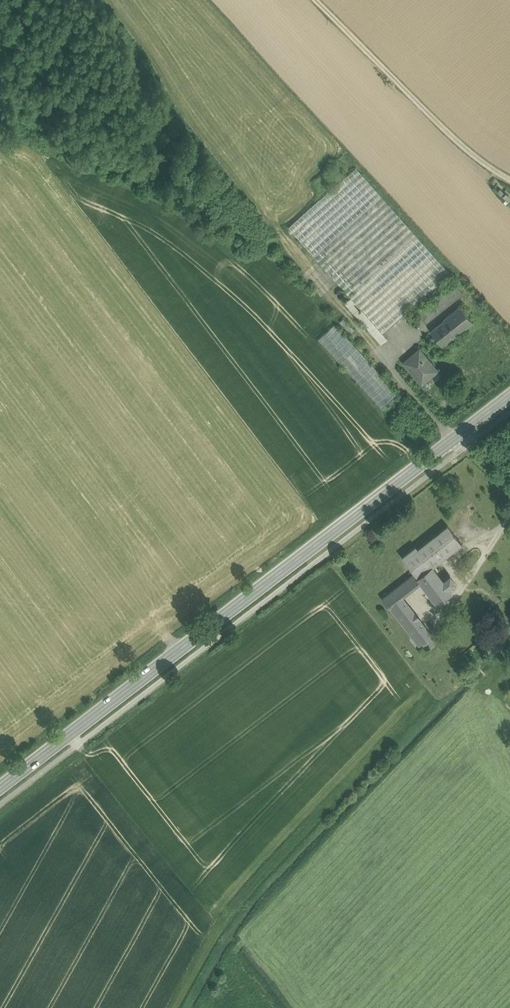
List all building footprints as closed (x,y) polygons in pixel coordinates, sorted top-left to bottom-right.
[(450,273),(356,168),(289,228),(351,298),(352,297),(361,307),(354,313),(381,344),(388,338),(383,333),(450,273)] [(496,177),(491,183),(502,194),(507,189),(496,177)] [(455,283),(418,313),(426,323),(463,293),(455,283)] [(351,298),(345,303),(354,313),(361,307),(352,297),(351,298)] [(473,321),(461,306),(455,312),(467,326),(473,321)] [(455,312),(445,319),(445,320),(432,331),(443,344),(456,333),(457,334),(467,326),(455,312)] [(354,330),(344,319),(340,322),(351,333),(354,330)] [(437,370),(420,350),(414,355),(415,356),(406,364),(421,381),(429,374),(431,376),(437,370)] [(401,402),(386,415),(393,422),(407,409),(401,402)] [(448,525),(425,542),(439,561),(462,543),(448,525)] [(425,542),(417,548),(415,545),(402,556),(415,573),(418,577),(432,566),(432,567),(439,561),(425,542)] [(432,567),(432,566),(418,577),(422,581),(438,602),(451,591),(432,567)] [(415,573),(410,577),(416,585),(422,581),(418,577),(415,573)] [(410,577),(396,588),(402,596),(416,585),(410,577)] [(402,596),(396,588),(383,597),(390,606),(402,596)] [(402,596),(390,606),(390,607),(391,607),(397,615),(409,605),(402,596)] [(431,634),(409,605),(397,615),(419,643),(431,634)]
